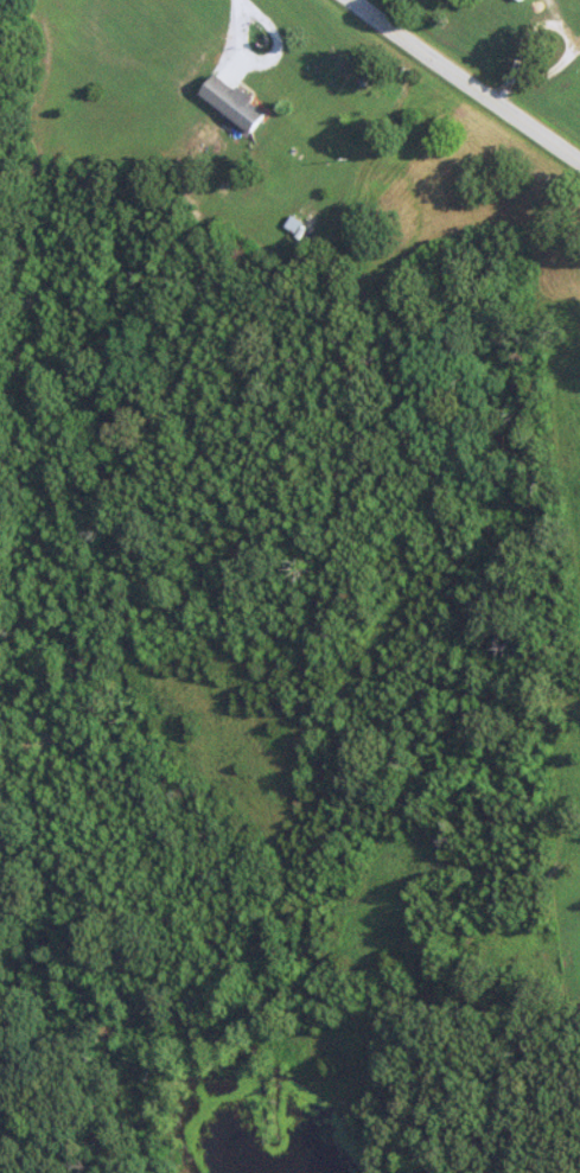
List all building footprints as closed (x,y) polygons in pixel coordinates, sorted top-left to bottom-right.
[(196,94),(247,136),(266,112),(214,71),(196,94)]
